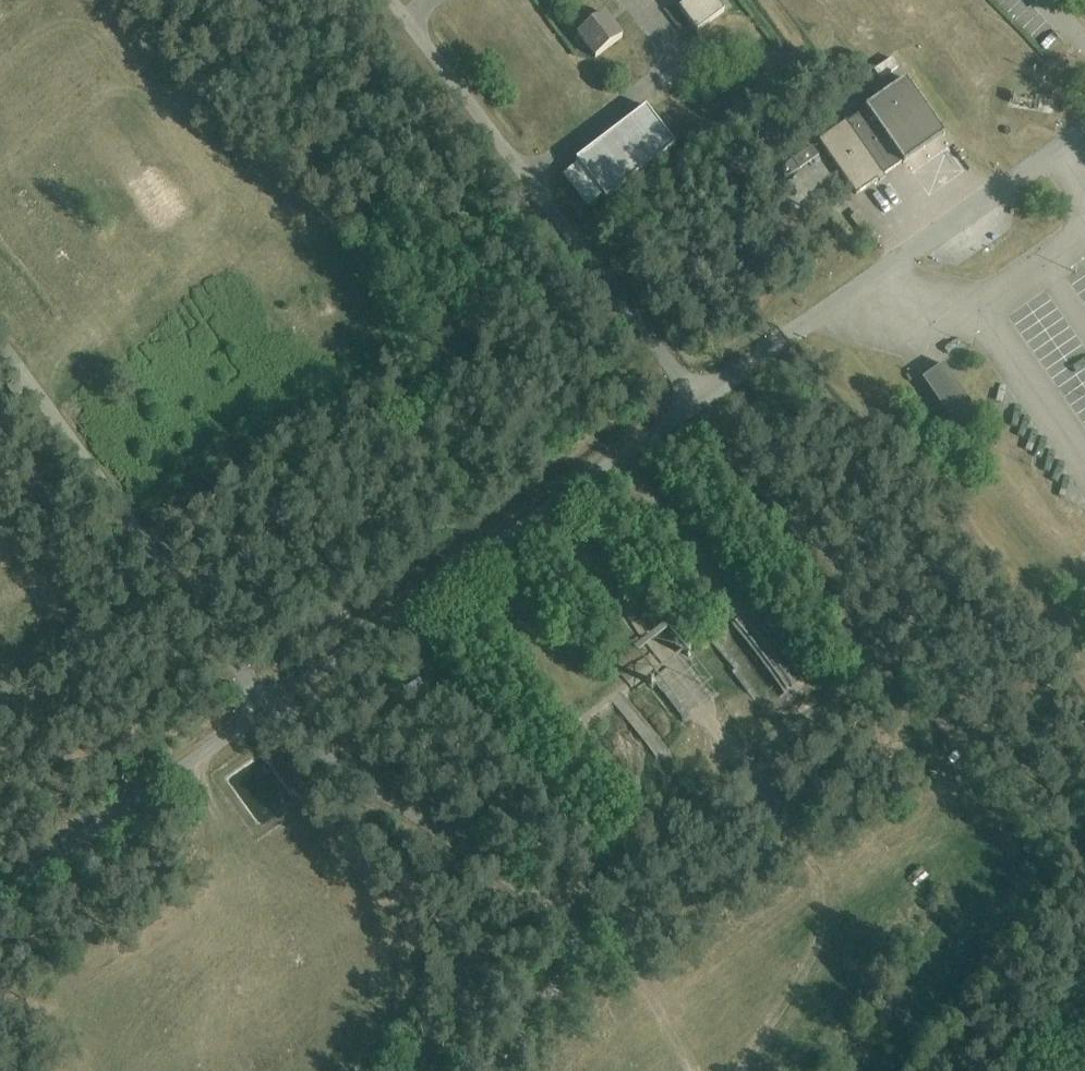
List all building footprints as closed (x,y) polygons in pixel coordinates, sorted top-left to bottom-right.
[(716,0),(691,0),(680,9),(698,32),(724,11),(716,0)] [(623,36),(605,13),(578,35),(596,58),(623,36)] [(874,70),(880,79),(898,66),(892,57),(874,70)] [(707,104),(715,98),(699,78),(691,84),(707,104)] [(857,194),(884,174),(903,161),(904,162),(944,134),(907,79),(866,108),(867,109),(820,142),(857,194)] [(676,144),(648,107),(647,105),(576,159),(605,198),(676,144)] [(819,155),(812,146),(793,159),(800,168),(819,155)] [(798,169),(792,160),(773,173),(780,182),(798,169)] [(780,193),(767,174),(758,182),(771,200),(780,193)] [(943,365),(923,379),(949,418),(970,403),(943,365)] [(416,702),(433,689),(426,679),(408,692),(416,702)]
